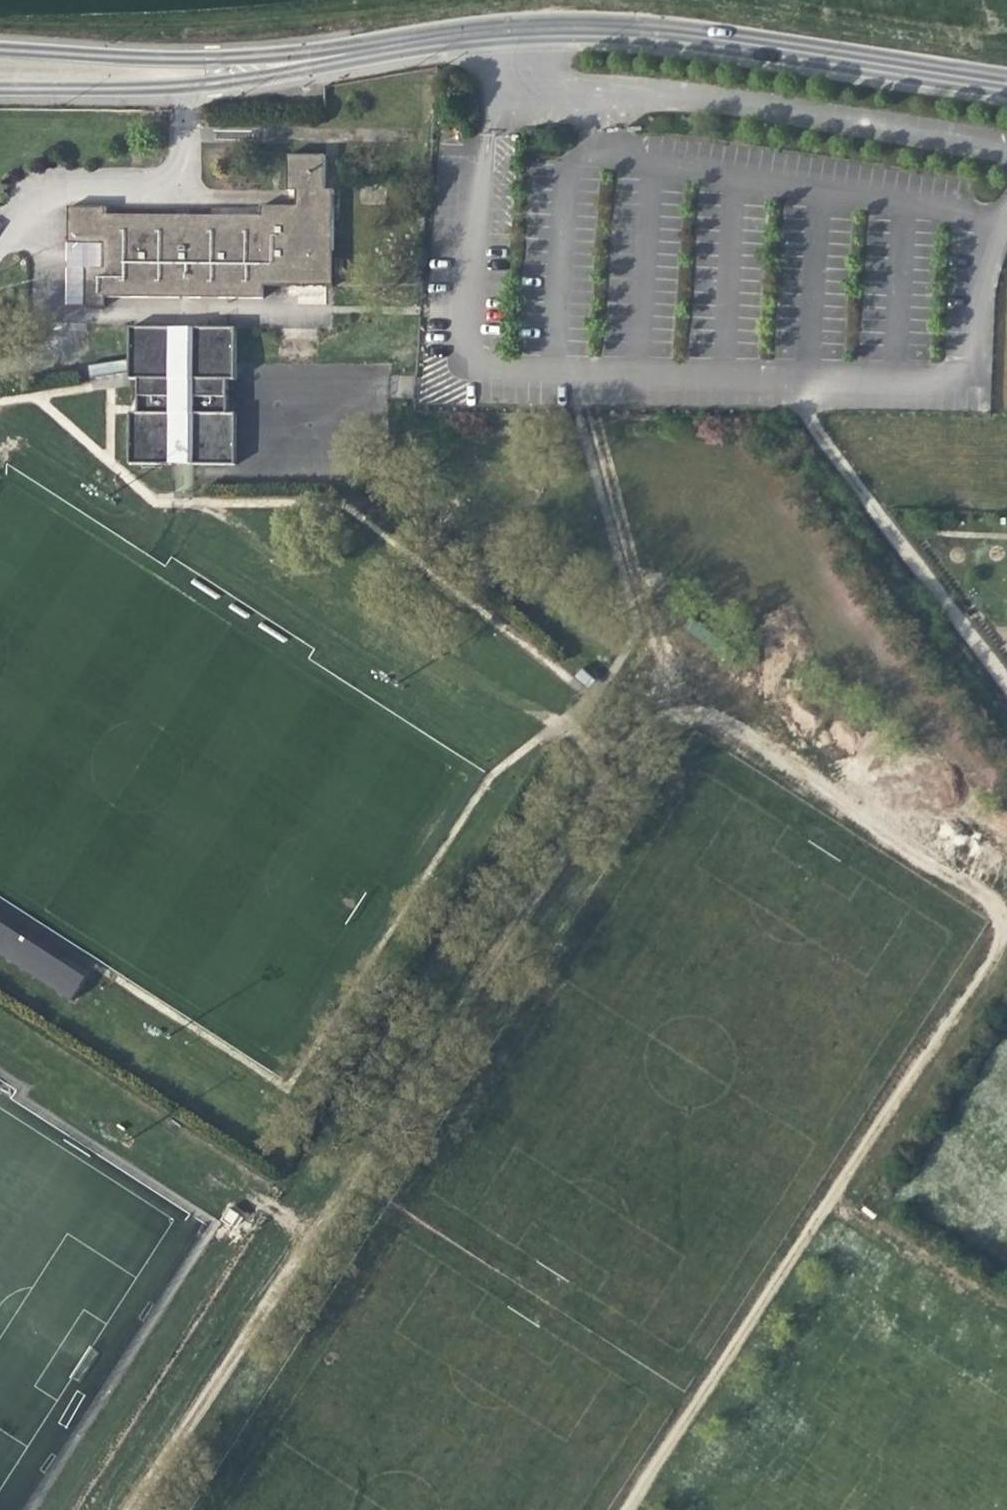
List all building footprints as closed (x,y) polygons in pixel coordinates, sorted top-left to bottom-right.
[(324,155),(287,154),(288,190),(295,190),(295,207),(261,206),(261,216),(105,215),(105,206),(69,206),(68,244),(104,244),(103,268),(86,269),(86,306),(105,306),(105,298),(262,299),(262,286),(332,285),(333,190),(325,190),(324,182),(324,155)] [(174,328),(131,328),(131,380),(139,380),(139,414),(130,414),(130,465),(173,465),(174,328)] [(193,466),(194,329),(174,328),(173,465),(193,466)] [(237,329),(194,329),(193,466),(236,466),(236,414),(228,414),(228,381),(237,381),(237,363),(237,329)] [(69,997),(94,956),(0,898),(0,954),(69,997)]
